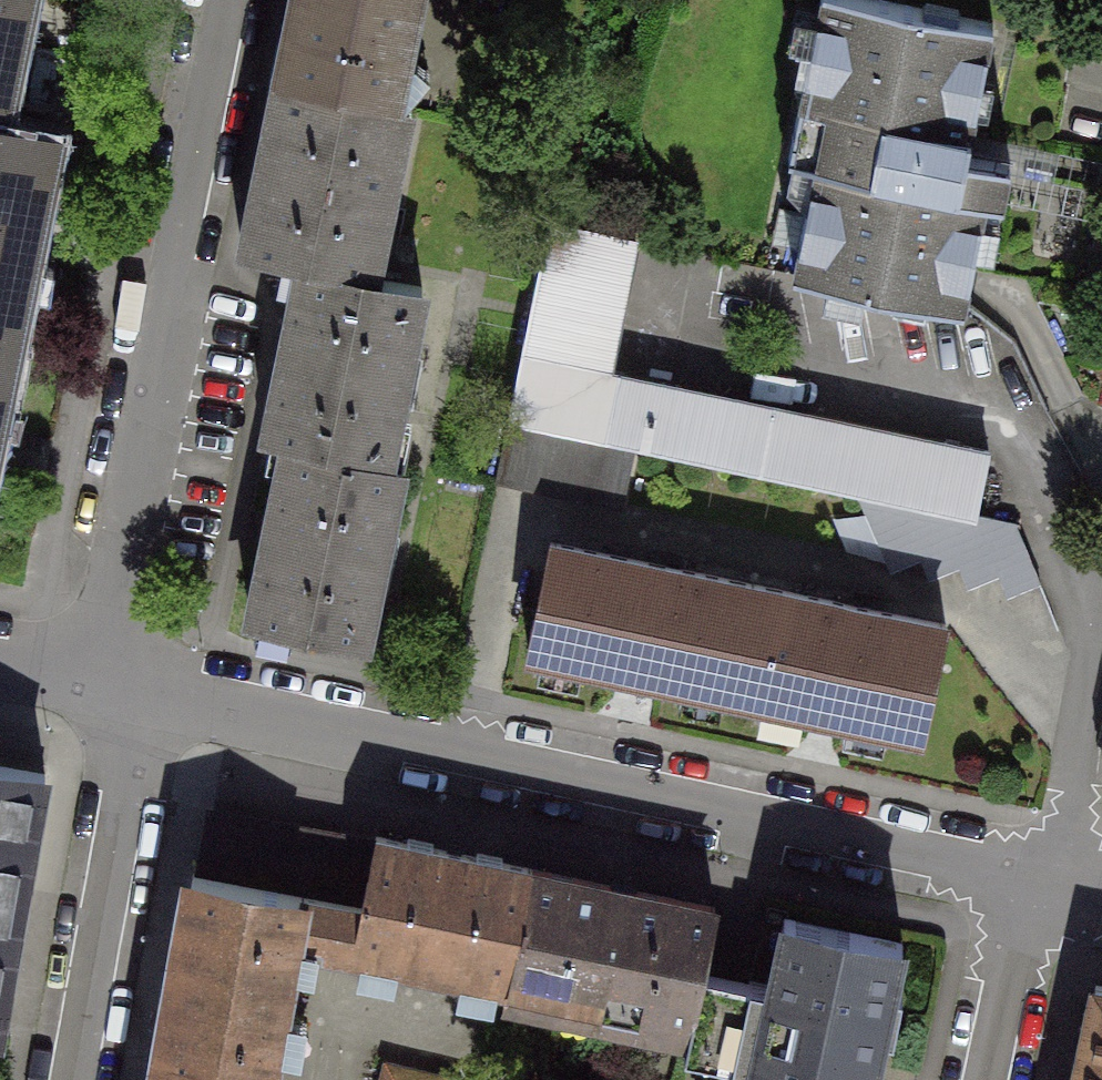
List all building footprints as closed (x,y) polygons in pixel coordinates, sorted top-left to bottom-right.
[(3,121),(28,0),(0,0),(0,120),(3,121)] [(277,81),(388,103),(390,90),(409,66),(397,56),(405,16),(422,0),(293,0),(277,81)] [(993,24),(957,17),(958,9),(925,2),(923,10),(875,0),(821,0),(811,48),(824,51),(819,75),(806,73),(789,158),(816,164),(795,275),(894,294),(892,302),(926,308),(927,301),(964,308),(985,199),(1003,202),(1011,162),(968,153),(977,108),(970,107),(975,81),(981,82),(993,24)] [(277,81),(243,251),(302,263),(377,279),(378,274),(366,272),(374,232),(383,234),(400,150),(392,148),(400,112),(408,114),(409,108),(388,103),(277,81)] [(56,132),(3,121),(0,120),(0,315),(18,319),(56,132)] [(990,450),(608,370),(635,242),(550,224),(508,420),(636,447),(857,494),(976,519),(990,450)] [(302,263),(267,437),(288,441),(387,462),(423,288),(377,279),(302,263)] [(18,319),(0,315),(0,405),(18,319)] [(623,505),(636,447),(508,420),(495,478),(623,505)] [(288,441),(250,620),(363,644),(401,465),(387,462),(288,441)] [(976,519),(857,494),(893,571),(922,558),(933,579),(964,565),(974,587),(1001,575),(1011,595),(1043,580),(1017,525),(976,519)] [(727,693),(749,585),(550,543),(528,651),(727,693)] [(921,734),(944,626),(749,585),(727,693),(921,734)] [(45,772),(0,764),(0,934),(9,887),(24,883),(45,772)] [(349,838),(217,811),(206,873),(337,897),(349,838)] [(508,979),(531,869),(377,841),(364,903),(356,948),(508,979)] [(702,970),(715,908),(531,869),(508,979),(504,995),(688,1033),(702,970)] [(161,1060),(270,1079),(271,1079),(298,937),(356,948),(364,903),(337,897),(206,873),(196,872),(161,1060)] [(901,942),(782,918),(768,984),(702,970),(688,1033),(684,1053),(694,1056),(698,1036),(756,1048),(749,1079),(872,1079),(889,999),(898,1001),(900,989),(892,988),(901,942)] [(1076,1079),(1101,1079),(1101,985),(1098,984),(1076,1079)] [(157,1079),(270,1079),(161,1060),(157,1079)] [(390,1064),(386,1079),(458,1079),(390,1064)]
